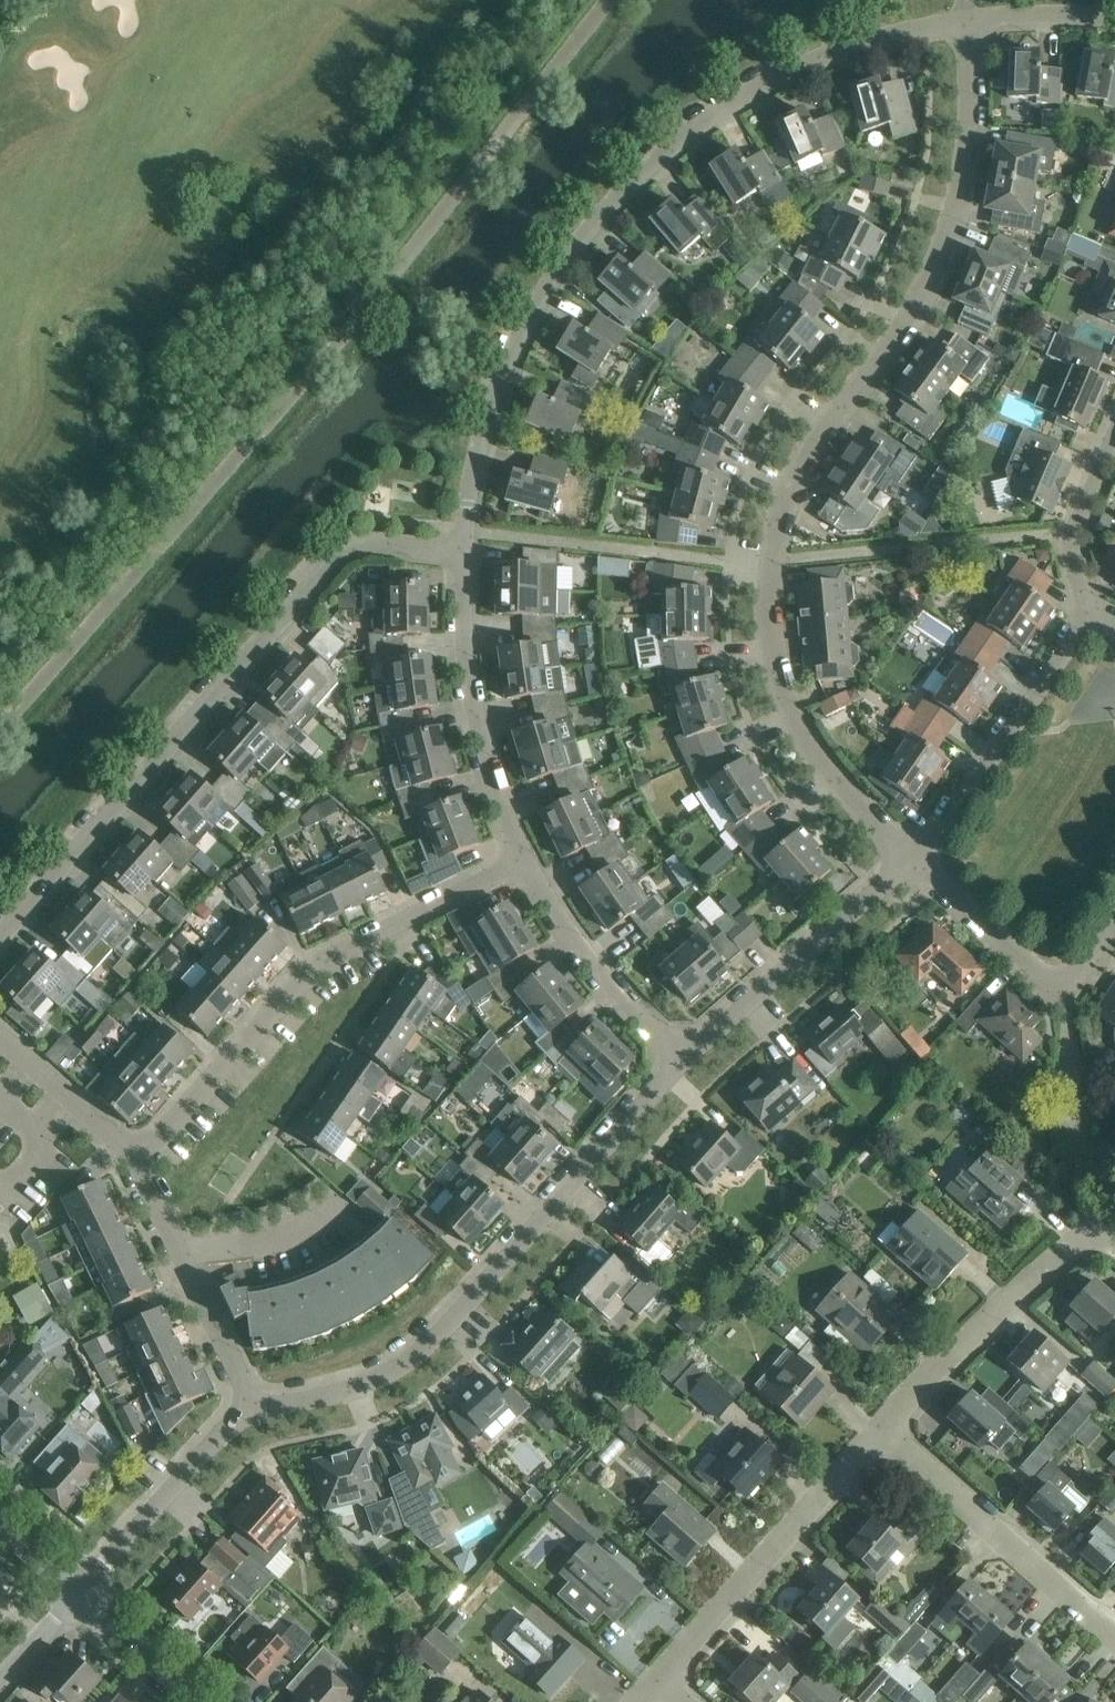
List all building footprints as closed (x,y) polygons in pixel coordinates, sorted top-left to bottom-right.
[(1060,104),(1061,70),(1039,70),(1039,68),(1038,68),(1039,54),(1010,53),(1008,98),(1036,99),(1036,103),(1060,104)] [(1077,97),(1104,102),(1103,106),(1114,109),(1114,74),(1112,74),(1112,72),(1111,72),(1114,58),(1085,53),(1079,83),(1077,97)] [(878,81),(850,89),(861,132),(889,125),(892,139),(915,132),(904,90),(883,96),(883,94),(882,95),(878,81)] [(804,111),(777,122),(795,164),(820,153),(822,157),(844,147),(831,116),(817,122),(819,128),(813,130),(810,123),(809,123),(804,111)] [(992,158),(989,177),(1032,184),(1034,169),(1050,172),(1055,141),(1014,134),(1011,149),(998,147),(996,158),(992,158)] [(757,190),(771,210),(791,197),(780,180),(762,152),(744,164),(743,162),(742,163),(735,151),(710,166),(734,205),(757,190)] [(790,166),(784,151),(771,158),(778,171),(790,166)] [(890,183),(902,186),(905,174),(893,171),(890,183)] [(886,197),(890,183),(863,176),(860,190),(886,197)] [(1029,200),(1032,184),(989,177),(985,195),(989,196),(987,208),(1000,210),(997,225),(1038,233),(1044,202),(1029,200)] [(672,201),(650,220),(679,254),(701,236),(713,251),(732,236),(700,198),(683,212),(682,211),(681,212),(672,201)] [(840,218),(830,237),(874,259),(886,235),(865,225),(869,217),(863,214),(862,216),(838,204),(832,214),(840,218)] [(1100,248),(1072,236),(1067,249),(1095,261),(1100,248)] [(802,275),(798,285),(811,295),(817,283),(818,283),(828,288),(832,290),(842,272),(846,274),(857,279),(858,278),(861,279),(867,267),(864,265),(868,257),(874,259),(830,237),(821,254),(815,251),(802,275)] [(1012,296),(1025,268),(1031,253),(994,237),(986,256),(974,251),(964,275),(1000,291),(1012,296)] [(738,257),(738,261),(741,266),(750,258),(745,251),(738,257)] [(608,289),(597,302),(625,326),(636,314),(633,312),(652,291),(654,293),(670,275),(645,253),(630,269),(629,268),(628,269),(618,259),(599,281),(608,289)] [(753,261),(743,271),(759,282),(770,268),(757,257),(753,261)] [(1105,261),(1091,292),(1106,299),(1098,317),(1114,324),(1114,265),(1105,261)] [(1000,291),(964,275),(953,300),(965,305),(957,324),(988,337),(999,309),(993,307),(1000,291)] [(778,301),(785,307),(771,324),(809,354),(826,334),(808,319),(811,316),(820,303),(794,282),(778,301)] [(557,350),(580,364),(572,377),(591,389),(599,375),(596,373),(610,351),(614,353),(627,333),(598,315),(587,333),(585,332),(573,325),(557,350)] [(1078,329),(1063,323),(1058,334),(1073,340),(1078,329)] [(735,356),(761,377),(772,363),(775,360),(789,370),(790,369),(793,371),(801,360),(798,358),(804,351),(809,354),(771,324),(758,340),(751,335),(735,356)] [(664,334),(652,349),(668,359),(678,343),(664,334)] [(930,340),(912,365),(948,391),(960,374),(972,383),(990,359),(956,334),(944,350),(930,340)] [(1107,380),(1095,375),(1104,354),(1055,334),(1045,356),(1070,366),(1059,394),(1061,395),(1052,415),(1056,417),(1053,423),(1075,433),(1078,426),(1084,429),(1093,408),(1095,409),(1107,380)] [(1003,356),(1003,357),(1014,363),(1021,351),(1010,345),(1007,349),(1003,356)] [(735,356),(717,378),(725,384),(714,402),(756,426),(770,404),(750,392),(752,388),(761,377),(735,356)] [(935,408),(948,391),(912,365),(893,390),(907,400),(895,416),(929,441),(947,416),(935,408)] [(592,396),(562,383),(553,402),(551,401),(551,402),(538,397),(526,423),(567,442),(578,416),(582,418),(592,396)] [(683,443),(715,456),(721,441),(723,437),(738,446),(739,444),(742,446),(749,434),(746,432),(751,424),(756,427),(756,426),(714,402),(704,419),(695,415),(683,443)] [(645,412),(640,424),(658,432),(662,423),(659,418),(645,412)] [(645,442),(652,445),(657,432),(635,422),(626,447),(638,452),(641,444),(645,442)] [(1051,513),(1071,467),(1054,460),(1060,445),(1059,444),(1047,439),(1023,428),(1013,451),(1028,457),(1025,476),(1012,478),(1015,508),(1036,506),(1051,513)] [(907,436),(902,442),(919,454),(923,447),(907,436)] [(844,457),(839,464),(874,487),(883,493),(892,480),(895,476),(901,480),(916,458),(891,441),(882,454),(868,444),(858,437),(854,442),(850,443),(844,452),(844,457)] [(676,494),(723,506),(730,481),(707,475),(708,471),(715,456),(683,443),(672,470),(681,474),(676,494)] [(567,464),(535,455),(529,476),(527,476),(527,477),(514,473),(506,501),(549,513),(557,486),(561,487),(567,464)] [(957,468),(956,467),(945,461),(938,472),(949,480),(957,468)] [(826,483),(823,488),(847,505),(833,526),(841,532),(867,529),(878,513),(869,507),(871,503),(865,499),(874,487),(839,464),(836,468),(832,469),(826,478),(826,483)] [(368,505),(387,506),(387,490),(369,489),(368,505)] [(657,542),(691,546),(693,530),(694,525),(711,530),(711,528),(715,529),(718,515),(715,514),(717,505),(723,507),(723,506),(676,494),(670,513),(661,512),(657,542)] [(1103,513),(1098,525),(1109,529),(1114,517),(1103,513)] [(1105,557),(1114,562),(1114,538),(1105,557)] [(492,570),(492,585),(498,585),(498,590),(555,591),(556,566),(556,552),(528,549),(528,566),(498,565),(498,570),(492,570)] [(1013,585),(1001,603),(1041,630),(1056,609),(1041,599),(1053,582),(1048,579),(1021,560),(1006,581),(1013,585)] [(662,615),(711,614),(710,588),(687,588),(687,584),(688,568),(651,563),(647,566),(646,577),(649,581),(653,581),(652,594),(661,595),(662,615)] [(556,611),(571,611),(571,565),(557,565),(556,611)] [(804,586),(799,587),(802,622),(846,618),(844,605),(849,605),(853,600),(852,587),(847,583),(842,583),(841,569),(808,572),(809,580),(803,581),(804,586)] [(426,584),(362,585),(362,610),(374,610),(426,609),(426,584)] [(492,594),(491,609),(497,609),(497,614),(527,615),(528,630),(556,628),(555,615),(555,591),(498,590),(497,594),(492,594)] [(612,613),(611,595),(598,596),(599,614),(612,613)] [(982,616),(968,636),(995,656),(1000,659),(1012,642),(1021,648),(1023,647),(1025,649),(1033,638),(1030,636),(1036,628),(1040,631),(1041,630),(1001,603),(989,621),(982,616)] [(375,634),(369,634),(370,649),(398,647),(397,634),(403,634),(426,633),(430,633),(429,617),(426,617),(426,609),(374,610),(374,615),(372,618),(372,627),(375,630),(375,634)] [(691,661),(688,645),(688,640),(706,640),(705,638),(709,638),(709,624),(705,624),(705,615),(711,615),(711,614),(662,615),(646,616),(646,638),(634,640),(639,670),(658,666),(691,661)] [(846,618),(802,622),(798,622),(799,638),(803,637),(806,666),(817,665),(818,679),(851,676),(850,667),(855,667),(859,662),(857,649),(853,645),(848,645),(846,618)] [(325,626),(316,636),(337,655),(339,652),(346,644),(325,626)] [(529,645),(499,650),(503,674),(542,668),(558,666),(557,642),(556,628),(528,630),(529,645)] [(295,656),(278,675),(307,702),(315,708),(339,681),(328,664),(337,655),(316,636),(307,646),(318,656),(308,668),(295,656)] [(942,659),(935,670),(948,679),(988,707),(1003,686),(989,676),(1000,659),(995,656),(968,636),(953,657),(942,659)] [(398,647),(370,649),(371,665),(383,663),(384,676),(391,675),(392,686),(432,681),(428,657),(399,661),(398,647)] [(596,650),(585,650),(585,662),(589,662),(597,661),(596,650)] [(678,714),(725,699),(717,674),(695,681),(693,677),(691,661),(658,666),(662,696),(672,694),(678,714)] [(596,664),(583,666),(585,680),(598,678),(596,664)] [(503,675),(498,676),(500,691),(505,690),(506,699),(536,694),(539,710),(566,703),(563,690),(558,666),(542,668),(503,674),(503,675)] [(264,691),(261,695),(263,697),(283,715),(274,725),(295,743),(308,755),(312,759),(322,748),(304,733),(302,731),(296,726),(305,716),(300,711),(307,702),(278,675),(275,679),(273,677),(262,689),(264,691)] [(929,692),(915,713),(942,732),(947,736),(959,719),(969,725),(970,724),(973,726),(980,714),(977,712),(983,704),(988,708),(988,707),(948,679),(936,697),(929,692)] [(392,686),(374,688),(378,713),(381,728),(408,722),(405,710),(435,706),(435,704),(440,704),(438,689),(433,690),(432,681),(392,686)] [(845,692),(820,704),(826,716),(851,704),(845,692)] [(675,737),(688,764),(718,750),(712,735),(710,731),(727,726),(726,724),(730,723),(725,710),(722,711),(719,702),(725,700),(725,699),(678,714),(684,733),(675,737)] [(514,734),(509,736),(513,750),(519,749),(521,757),(559,745),(574,741),(575,740),(569,717),(566,703),(539,710),(542,725),(514,733),(514,734)] [(907,738),(895,756),(935,784),(950,762),(936,752),(947,736),(942,732),(915,713),(900,733),(907,738)] [(243,715),(226,734),(255,761),(269,773),(286,754),(295,743),(274,725),(265,735),(243,715)] [(408,722),(381,728),(384,743),(395,739),(400,763),(445,752),(439,728),(410,736),(408,722)] [(356,733),(350,748),(363,753),(369,738),(356,733)] [(212,750),(208,754),(231,774),(222,784),(243,802),(252,792),(239,780),(255,761),(226,734),(223,738),(220,736),(209,748),(212,750)] [(559,745),(521,757),(528,781),(557,772),(562,786),(588,776),(574,741),(559,745)] [(721,804),(761,777),(747,756),(728,768),(725,765),(718,750),(688,764),(701,791),(710,787),(721,804)] [(400,763),(389,766),(396,790),(400,804),(427,796),(423,783),(452,776),(451,774),(455,773),(452,758),(447,759),(445,752),(400,763)] [(620,752),(611,755),(615,764),(623,760),(620,752)] [(876,769),(870,779),(892,794),(891,796),(896,799),(901,792),(916,802),(917,800),(920,802),(928,791),(925,789),(930,781),(935,784),(895,756),(883,774),(876,769)] [(641,773),(632,777),(638,788),(648,782),(644,774),(641,773)] [(191,774),(174,793),(213,827),(230,808),(234,812),(235,811),(242,817),(249,809),(243,802),(222,784),(213,793),(210,791),(191,774)] [(568,800),(541,813),(552,836),(600,812),(589,791),(593,789),(588,776),(562,786),(568,800)] [(725,828),(744,850),(769,828),(759,816),(756,812),(771,802),(770,801),(773,799),(765,787),(762,789),(757,781),(762,778),(761,777),(721,804),(732,821),(725,828)] [(159,809),(156,813),(179,832),(170,842),(191,861),(200,851),(195,847),(213,827),(174,793),(170,797),(168,795),(157,807),(159,809)] [(295,795),(289,801),(284,807),(294,816),(304,804),(295,795)] [(427,796),(400,804),(405,819),(422,813),(431,835),(468,821),(459,798),(431,809),(427,796)] [(316,805),(301,818),(306,829),(323,820),(316,807),(316,805)] [(552,837),(548,839),(555,852),(559,850),(563,858),(590,845),(597,858),(622,845),(614,832),(610,834),(600,812),(552,836),(552,837)] [(426,873),(406,882),(412,896),(432,886),(457,873),(449,855),(454,853),(476,844),(468,821),(431,835),(419,840),(428,862),(422,864),(426,873)] [(276,832),(281,840),(292,835),(286,823),(276,832)] [(781,880),(818,848),(800,828),(783,843),(769,828),(744,850),(761,869),(767,863),(781,880)] [(139,833),(121,852),(156,882),(173,863),(182,871),(191,861),(170,842),(161,852),(139,833)] [(339,851),(341,857),(364,903),(386,892),(376,870),(388,864),(375,840),(364,846),(361,840),(339,851)] [(581,889),(576,893),(585,905),(590,902),(595,909),(634,882),(620,862),(628,856),(622,845),(597,858),(605,871),(580,889),(581,889)] [(818,848),(781,880),(795,896),(789,901),(797,910),(817,892),(818,893),(823,889),(817,882),(830,871),(829,869),(832,867),(823,857),(820,859),(814,852),(818,848)] [(107,868),(104,872),(127,892),(118,902),(138,920),(148,909),(134,897),(151,878),(156,882),(121,852),(118,855),(116,853),(105,866),(107,868)] [(320,868),(343,913),(364,903),(341,857),(320,868)] [(246,875),(264,899),(277,890),(258,865),(246,875)] [(322,924),(343,913),(320,868),(319,865),(298,876),(322,924)] [(703,885),(713,876),(709,871),(700,870),(695,874),(703,885)] [(300,935),(322,924),(298,876),(297,874),(275,886),(300,935)] [(228,884),(248,911),(261,902),(241,875),(228,884)] [(634,882),(595,909),(609,929),(629,915),(633,912),(643,925),(664,907),(656,896),(649,900),(642,890),(636,881),(634,882)] [(87,891),(69,911),(112,949),(115,951),(132,932),(129,930),(138,920),(118,902),(109,911),(106,909),(91,895),(87,891)] [(474,954),(476,953),(520,926),(518,922),(520,920),(511,906),(509,908),(506,904),(481,919),(472,903),(447,916),(458,935),(460,933),(462,936),(461,940),(468,951),(472,952),(474,954)] [(175,906),(164,918),(176,929),(187,917),(175,906)] [(200,922),(208,913),(201,907),(192,916),(200,922)] [(664,907),(643,925),(652,935),(658,930),(673,918),(664,907)] [(112,949),(69,911),(66,914),(64,912),(53,925),(55,927),(52,930),(74,950),(66,960),(86,979),(112,949)] [(733,922),(726,913),(716,923),(723,931),(712,941),(697,924),(688,932),(694,938),(678,952),(709,989),(729,971),(723,964),(727,960),(728,962),(740,951),(741,952),(752,942),(733,922)] [(744,913),(733,922),(752,942),(762,934),(744,913)] [(239,937),(270,964),(287,946),(255,918),(239,937)] [(918,981),(932,969),(960,995),(983,970),(932,923),(895,956),(918,981)] [(520,926),(476,953),(490,975),(485,978),(494,991),(516,974),(509,964),(534,948),(533,947),(537,944),(528,930),(524,932),(520,926)] [(230,929),(214,946),(255,982),(270,964),(239,937),(230,929)] [(198,964),(239,1000),(255,982),(214,946),(198,964)] [(35,950),(17,970),(47,996),(61,1008),(86,979),(66,960),(57,970),(35,950)] [(167,950),(158,960),(170,971),(179,961),(167,950)] [(709,989),(678,952),(661,966),(656,960),(647,968),(665,988),(664,989),(668,994),(675,988),(686,1001),(688,1000),(690,1003),(700,994),(698,991),(705,985),(709,989)] [(456,965),(451,958),(444,962),(448,970),(456,965)] [(197,963),(182,981),(192,990),(191,990),(223,1018),(239,1000),(198,964),(197,963)] [(517,992),(533,1012),(564,987),(561,983),(563,981),(553,968),(550,970),(547,966),(524,985),(516,974),(494,991),(503,1003),(517,992)] [(412,967),(398,988),(430,1011),(445,1021),(455,1006),(467,997),(447,968),(437,977),(431,969),(424,976),(412,967)] [(0,989),(17,1004),(8,1014),(33,1036),(43,1024),(31,1013),(47,996),(17,970),(14,973),(12,971),(1,984),(3,986),(0,989)] [(1094,1013),(1113,1026),(1113,1029),(1113,1033),(1114,1037),(1114,1040),(1114,1041),(1114,982),(1114,984),(1108,993),(1094,1013)] [(580,1007),(564,987),(533,1012),(523,1020),(539,1040),(535,1043),(545,1054),(566,1035),(557,1026),(580,1007)] [(398,988),(384,1007),(417,1030),(430,1011),(398,988)] [(973,1002),(955,1022),(968,1033),(979,1021),(1022,1060),(1041,1039),(1031,1030),(1040,1021),(1005,989),(984,1012),(973,1002)] [(223,1018),(191,990),(175,1009),(207,1037),(223,1018)] [(142,1006),(128,993),(119,1003),(133,1016),(142,1006)] [(159,1013),(166,1019),(175,1008),(168,1002),(159,1013)] [(836,1067),(832,1062),(865,1033),(879,1050),(893,1037),(871,1012),(857,1023),(843,1006),(829,1019),(826,1016),(805,1034),(815,1045),(804,1054),(824,1077),(836,1067)] [(403,1050),(417,1030),(384,1007),(371,1027),(403,1050)] [(576,1081),(587,1070),(614,1042),(611,1039),(613,1037),(601,1025),(599,1027),(596,1024),(575,1045),(566,1035),(545,1054),(556,1066),(558,1064),(576,1081)] [(164,1025),(147,1044),(177,1070),(193,1051),(164,1025)] [(75,1044),(83,1050),(87,1054),(102,1038),(91,1027),(75,1044)] [(357,1047),(401,1078),(415,1058),(403,1050),(371,1027),(357,1047)] [(147,1044),(136,1034),(121,1052),(161,1088),(177,1070),(147,1044)] [(65,1035),(47,1056),(57,1065),(66,1055),(75,1044),(65,1035)] [(922,1039),(911,1048),(920,1058),(930,1049),(922,1039)] [(587,1070),(580,1077),(605,1101),(619,1086),(618,1085),(624,1079),(619,1074),(623,1070),(625,1072),(632,1066),(630,1063),(633,1060),(614,1042),(587,1070)] [(73,1062),(83,1050),(75,1044),(66,1055),(73,1062)] [(477,1044),(468,1054),(476,1061),(485,1051),(477,1044)] [(121,1052),(105,1070),(145,1106),(161,1088),(121,1052)] [(509,1084),(521,1072),(501,1052),(489,1064),(509,1084)] [(353,1053),(339,1073),(371,1095),(385,1075),(353,1053)] [(454,1058),(446,1070),(454,1076),(463,1064),(454,1058)] [(768,1130),(781,1119),(799,1102),(802,1105),(816,1094),(813,1090),(816,1088),(793,1061),(776,1076),(768,1067),(736,1095),(768,1130)] [(145,1106),(105,1070),(87,1090),(97,1099),(98,1097),(129,1124),(145,1106)] [(449,1082),(436,1072),(432,1078),(445,1088),(449,1082)] [(325,1093),(358,1115),(369,1122),(382,1103),(371,1095),(339,1073),(325,1093)] [(325,1093),(312,1112),(346,1136),(344,1134),(358,1115),(325,1093)] [(412,1095),(399,1114),(416,1125),(429,1106),(412,1095)] [(507,1105),(490,1124),(496,1128),(498,1131),(507,1139),(537,1165),(540,1162),(542,1164),(553,1152),(551,1149),(554,1146),(536,1130),(532,1126),(541,1116),(538,1113),(520,1097),(511,1108),(507,1105)] [(538,1113),(541,1116),(559,1132),(568,1122),(547,1103),(538,1113)] [(332,1156),(346,1136),(312,1112),(298,1132),(332,1156)] [(688,1146),(690,1149),(678,1162),(706,1187),(726,1164),(740,1177),(765,1149),(742,1129),(732,1141),(710,1121),(688,1146)] [(992,1129),(982,1139),(998,1154),(1008,1143),(992,1129)] [(520,1185),(537,1165),(507,1139),(495,1154),(478,1139),(464,1153),(489,1175),(497,1165),(520,1185)] [(311,1149),(296,1150),(310,1162),(317,1153),(311,1149)] [(383,1149),(376,1156),(386,1166),(392,1158),(383,1149)] [(1023,1180),(989,1150),(969,1172),(964,1168),(947,1187),(976,1214),(980,1209),(1000,1227),(1014,1212),(1011,1209),(1018,1201),(1010,1195),(1023,1180)] [(462,1170),(445,1189),(485,1224),(488,1221),(490,1223),(501,1210),(499,1208),(502,1205),(480,1185),(489,1175),(464,1153),(464,1154),(468,1156),(459,1167),(462,1170)] [(829,1180),(819,1170),(805,1182),(815,1193),(829,1180)] [(57,1204),(66,1224),(110,1202),(100,1180),(62,1198),(63,1201),(57,1204)] [(682,1212),(652,1185),(617,1225),(647,1252),(675,1220),(690,1233),(705,1215),(690,1202),(682,1212)] [(371,1187),(357,1202),(378,1221),(392,1206),(394,1208),(400,1202),(393,1195),(386,1202),(371,1187)] [(425,1205),(416,1215),(436,1234),(445,1224),(468,1244),(485,1224),(445,1189),(428,1208),(425,1205)] [(813,1209),(832,1227),(844,1213),(825,1196),(813,1209)] [(66,1224),(62,1226),(72,1247),(85,1241),(121,1224),(110,1202),(66,1224)] [(892,1222),(877,1239),(886,1246),(935,1290),(948,1276),(967,1255),(968,1254),(918,1210),(900,1230),(892,1222)] [(392,1222),(385,1230),(383,1233),(365,1249),(357,1254),(341,1266),(324,1275),(316,1279),(310,1281),(291,1288),(279,1292),(248,1298),(247,1290),(235,1292),(228,1277),(216,1282),(234,1321),(244,1316),(249,1315),(252,1338),(262,1336),(267,1349),(289,1345),(287,1338),(298,1335),(300,1341),(321,1335),(319,1328),(329,1323),(332,1330),(352,1321),(349,1314),(358,1309),(362,1315),(381,1303),(377,1297),(387,1290),(390,1296),(408,1283),(403,1277),(413,1269),(416,1275),(432,1259),(392,1222)] [(821,1240),(802,1223),(793,1233),(811,1251),(821,1240)] [(37,1238),(31,1224),(21,1236),(25,1244),(37,1238)] [(121,1224),(85,1241),(96,1263),(131,1246),(121,1224)] [(39,1242),(27,1248),(31,1256),(35,1265),(37,1264),(47,1259),(39,1242)] [(104,1286),(141,1267),(131,1246),(96,1263),(106,1283),(103,1284),(104,1286)] [(8,1252),(0,1261),(9,1269),(17,1260),(8,1252)] [(561,1288),(576,1301),(581,1295),(600,1312),(615,1294),(638,1315),(661,1289),(645,1275),(638,1284),(630,1277),(633,1274),(613,1257),(601,1270),(588,1258),(561,1288)] [(47,1259),(37,1264),(44,1278),(56,1272),(49,1258),(47,1259)] [(141,1267),(104,1286),(114,1307),(106,1311),(112,1323),(137,1312),(131,1299),(152,1289),(141,1267)] [(849,1273),(817,1310),(833,1324),(826,1331),(846,1349),(852,1341),(865,1353),(898,1317),(849,1273)] [(57,1301),(70,1294),(62,1280),(49,1286),(57,1301)] [(1114,1314),(1114,1296),(1114,1298),(1094,1281),(1071,1307),(1074,1310),(1065,1321),(1090,1343),(1114,1314)] [(25,1298),(17,1302),(27,1318),(34,1314),(36,1318),(50,1310),(36,1286),(22,1294),(25,1298)] [(171,1329),(161,1307),(116,1329),(127,1351),(171,1329)] [(557,1322),(543,1309),(517,1338),(512,1334),(502,1345),(507,1350),(505,1351),(536,1379),(558,1354),(567,1362),(581,1347),(572,1339),(574,1337),(571,1334),(574,1331),(560,1319),(557,1322)] [(782,1314),(771,1327),(782,1337),(793,1325),(782,1314)] [(9,1459),(39,1425),(35,1422),(34,1417),(29,1412),(24,1412),(12,1401),(11,1402),(6,1398),(44,1355),(71,1340),(49,1321),(30,1342),(29,1342),(0,1374),(0,1450),(9,1459)] [(182,1351),(171,1329),(127,1351),(137,1373),(182,1351)] [(1033,1332),(1008,1360),(1043,1391),(1068,1363),(1033,1332)] [(104,1349),(89,1357),(95,1367),(107,1361),(109,1360),(104,1349)] [(154,1390),(155,1391),(192,1373),(182,1351),(137,1373),(147,1394),(154,1390)] [(675,1386),(696,1363),(682,1351),(662,1374),(675,1386)] [(792,1353),(760,1390),(801,1426),(823,1400),(833,1390),(828,1386),(816,1375),(796,1357),(792,1353)] [(1106,1398),(1114,1388),(1114,1382),(1093,1362),(1081,1376),(1106,1398)] [(689,1393),(707,1373),(696,1363),(675,1386),(687,1396),(689,1393)] [(97,1372),(106,1388),(117,1382),(109,1366),(97,1372)] [(155,1391),(146,1395),(166,1435),(195,1407),(191,1400),(203,1395),(192,1373),(155,1391)] [(722,1386),(707,1373),(689,1393),(717,1417),(735,1397),(722,1386)] [(482,1376),(454,1401),(473,1422),(466,1428),(474,1437),(482,1431),(482,1430),(491,1441),(518,1417),(529,1407),(511,1387),(501,1396),(482,1376)] [(731,1376),(722,1386),(735,1397),(735,1398),(745,1388),(731,1376)] [(636,1396),(619,1382),(603,1400),(620,1414),(636,1396)] [(1023,1385),(1020,1389),(1027,1396),(1031,1392),(1023,1385)] [(948,1418),(981,1448),(988,1440),(999,1450),(1025,1420),(990,1389),(981,1400),(971,1392),(948,1418)] [(115,1409),(116,1410),(128,1403),(124,1394),(112,1400),(116,1408),(115,1409)] [(1084,1397),(1046,1439),(1059,1451),(1097,1408),(1084,1397)] [(142,1429),(128,1403),(116,1410),(129,1435),(142,1429)] [(622,1420),(635,1432),(647,1419),(634,1407),(622,1420)] [(544,1408),(533,1417),(547,1432),(557,1422),(544,1408)] [(433,1480),(436,1485),(459,1473),(447,1449),(452,1447),(435,1415),(388,1440),(415,1490),(433,1480)] [(57,1461),(36,1485),(66,1511),(83,1492),(89,1492),(97,1484),(96,1478),(101,1472),(80,1453),(89,1443),(68,1424),(45,1449),(57,1461)] [(618,1434),(632,1446),(639,1438),(624,1426),(618,1434)] [(733,1442),(737,1445),(726,1458),(715,1448),(695,1471),(712,1486),(722,1475),(745,1496),(778,1460),(744,1429),(733,1442)] [(624,1445),(614,1437),(597,1457),(607,1465),(624,1445)] [(1044,1440),(1035,1451),(1048,1463),(1049,1462),(1058,1452),(1044,1440)] [(346,1505),(349,1502),(355,1500),(355,1502),(364,1500),(376,1535),(399,1527),(391,1501),(377,1506),(374,1498),(363,1450),(314,1461),(315,1465),(313,1467),(315,1474),(317,1475),(325,1509),(327,1509),(326,1507),(329,1507),(333,1508),(339,1507),(346,1505)] [(584,1474),(591,1478),(599,1473),(599,1465),(591,1461),(584,1465),(584,1474)] [(1048,1463),(1026,1489),(1036,1498),(1027,1507),(1040,1519),(1038,1522),(1049,1532),(1052,1529),(1053,1531),(1073,1509),(1078,1513),(1087,1504),(1087,1499),(1073,1488),(1069,1488),(1056,1476),(1060,1471),(1049,1462),(1048,1463)] [(287,1534),(292,1529),(302,1517),(277,1495),(281,1490),(265,1476),(227,1518),(239,1528),(230,1539),(266,1568),(288,1541),(284,1538),(282,1530),(287,1534)] [(715,1531),(692,1511),(663,1484),(644,1505),(660,1519),(648,1533),(684,1566),(715,1531)] [(1101,1502),(1111,1511),(1114,1507),(1114,1485),(1101,1502)] [(562,1493),(546,1510),(574,1535),(575,1535),(587,1521),(590,1518),(562,1493)] [(445,1543),(430,1513),(404,1526),(418,1538),(426,1545),(431,1550),(445,1543)] [(862,1533),(848,1549),(863,1562),(858,1568),(870,1578),(877,1585),(896,1563),(888,1557),(895,1549),(905,1557),(920,1539),(910,1531),(890,1513),(881,1524),(875,1519),(873,1521),(862,1533)] [(1114,1554),(1114,1528),(1103,1517),(1089,1534),(1092,1538),(1079,1553),(1103,1575),(1114,1562),(1114,1556),(1114,1555),(1114,1554)] [(183,1574),(163,1596),(190,1620),(202,1606),(206,1608),(210,1607),(213,1604),(214,1599),(210,1596),(221,1584),(233,1571),(259,1595),(274,1578),(249,1555),(246,1559),(223,1539),(199,1565),(191,1559),(180,1571),(183,1574)] [(586,1544),(561,1573),(571,1581),(587,1596),(575,1610),(592,1624),(604,1611),(614,1620),(642,1588),(590,1542),(589,1541),(586,1544)] [(456,1557),(464,1573),(480,1565),(471,1549),(456,1557)] [(818,1587),(800,1608),(828,1633),(822,1640),(833,1649),(839,1642),(854,1625),(843,1616),(857,1598),(840,1584),(820,1566),(817,1564),(806,1576),(818,1587)] [(936,1617),(930,1623),(952,1642),(967,1626),(990,1599),(969,1580),(936,1617)] [(876,1597),(865,1610),(899,1639),(910,1626),(876,1597)] [(990,1599),(967,1626),(975,1634),(967,1644),(979,1655),(1011,1618),(990,1599)] [(456,1612),(442,1629),(449,1635),(464,1618),(456,1612)] [(284,1653),(294,1662),(313,1640),(294,1623),(279,1640),(250,1615),(230,1637),(245,1650),(235,1661),(259,1681),(284,1653)] [(554,1641),(527,1617),(504,1642),(531,1667),(525,1673),(550,1695),(582,1659),(557,1637),(554,1641)] [(910,1626),(899,1639),(885,1654),(895,1663),(897,1665),(899,1663),(926,1631),(915,1621),(910,1626)] [(441,1673),(460,1652),(434,1629),(415,1651),(441,1673)] [(1020,1693),(1047,1662),(1047,1661),(1050,1657),(1040,1648),(1036,1652),(1027,1644),(1023,1648),(1012,1639),(997,1655),(978,1677),(971,1683),(961,1695),(969,1701),(976,1701),(983,1694),(1000,1675),(1020,1693)] [(354,1695),(330,1673),(340,1662),(323,1646),(286,1688),(298,1698),(295,1701),(348,1701),(354,1695)] [(25,1679),(47,1699),(56,1690),(69,1701),(81,1701),(100,1681),(68,1652),(59,1662),(48,1652),(25,1679)] [(730,1681),(753,1701),(772,1701),(796,1675),(772,1654),(763,1664),(753,1655),(730,1681)] [(885,1654),(877,1664),(900,1684),(908,1692),(908,1691),(913,1687),(915,1684),(919,1680),(899,1663),(897,1665),(895,1663),(885,1654)] [(1020,1693),(1030,1701),(1068,1701),(1075,1694),(1064,1684),(1068,1680),(1047,1662),(1020,1693)] [(850,1694),(859,1701),(868,1701),(879,1689),(881,1686),(891,1695),(900,1684),(877,1664),(850,1694)] [(792,1691),(804,1701),(832,1701),(841,1692),(813,1667),(792,1691)] [(961,1695),(971,1683),(978,1677),(966,1667),(937,1700),(939,1701),(955,1701),(961,1695)] [(478,1692),(469,1701),(467,1699),(464,1701),(490,1701),(478,1692)]
